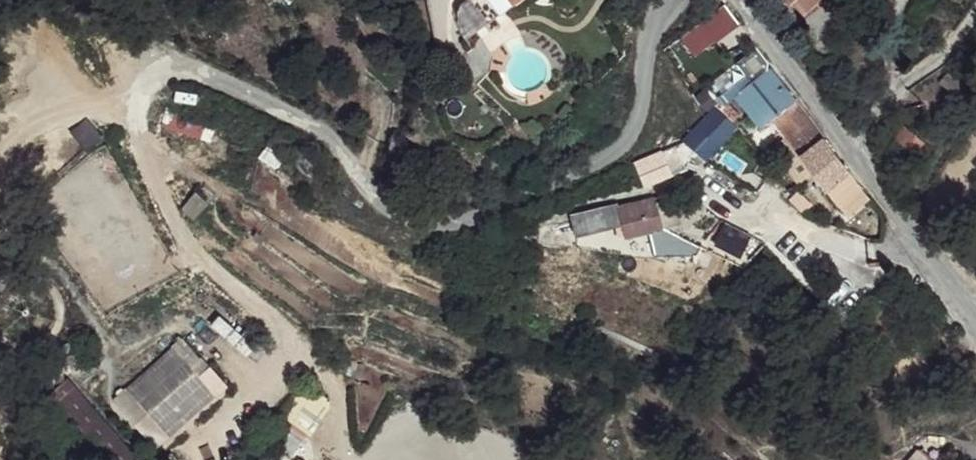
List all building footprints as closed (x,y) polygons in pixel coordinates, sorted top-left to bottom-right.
[(514,0),(462,0),(461,3),(460,8),(460,14),(461,19),(462,24),(465,30),(466,33),(514,0)] [(805,11),(818,0),(798,0),(805,11)] [(838,204),(863,186),(795,99),(794,101),(770,69),(739,93),(765,124),(762,127),(800,183),(813,172),(838,204)] [(698,127),(684,141),(707,159),(739,127),(718,106),(698,127)] [(164,127),(195,139),(202,122),(171,109),(164,127)] [(929,148),(901,120),(888,134),(916,162),(929,148)] [(676,145),(634,162),(644,187),(688,168),(681,157),(676,145)] [(656,198),(572,219),(576,234),(623,222),(626,236),(663,226),(656,198)] [(205,354),(189,334),(177,343),(182,347),(120,395),(162,443),(232,382),(216,366),(203,375),(194,364),(205,354)] [(283,427),(316,436),(326,398),(293,389),(283,427)] [(932,457),(920,448),(909,459),(929,459),(932,457)]
